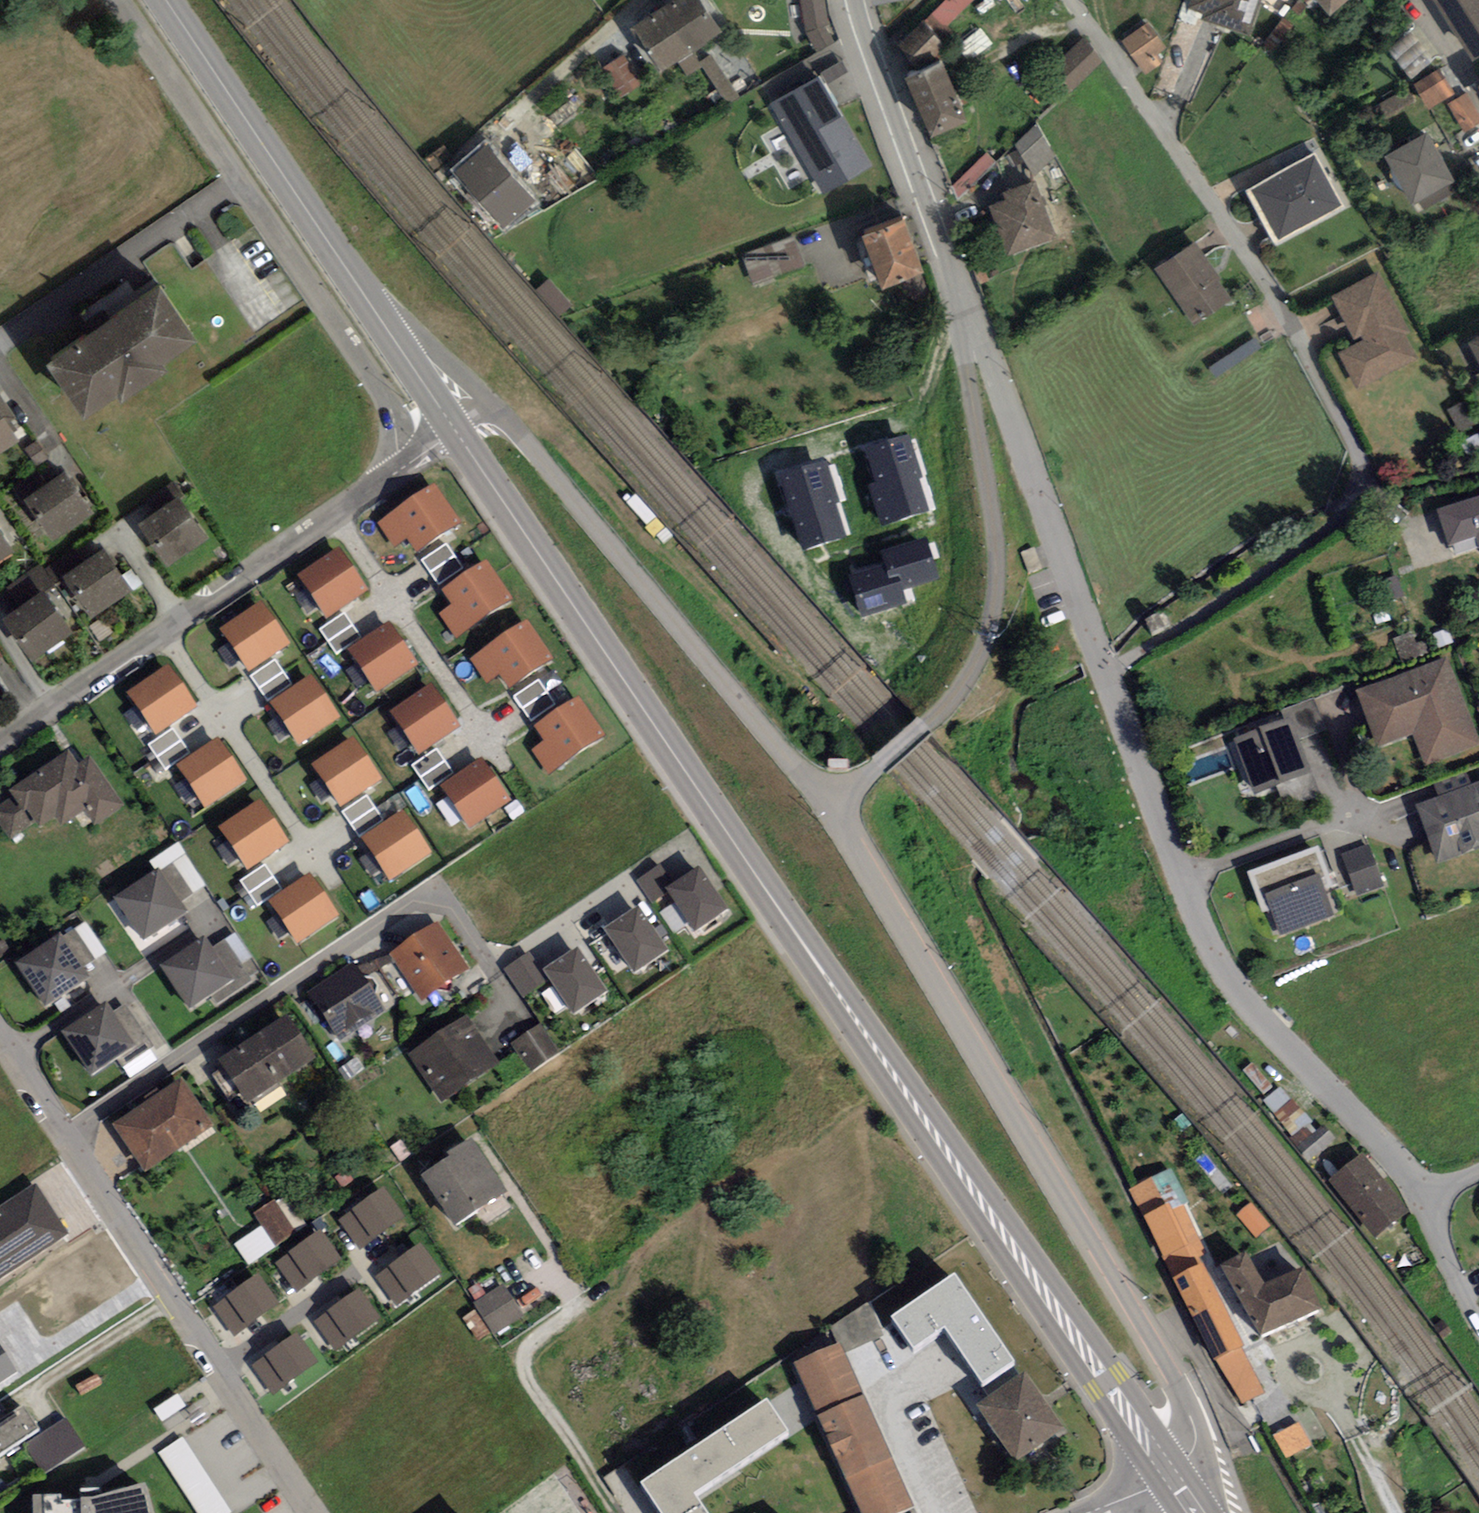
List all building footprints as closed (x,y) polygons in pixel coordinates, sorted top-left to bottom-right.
[(629,27),(655,67),(715,29),(696,0),(671,0),(629,27)] [(807,31),(817,51),(835,41),(826,25),(831,24),(827,0),(801,0),(807,31)] [(936,12),(951,26),(977,0),(948,0),(936,12)] [(1189,6),(1206,12),(1204,19),(1242,32),(1253,0),(1191,0),(1189,6)] [(1471,56),(1478,51),(1478,0),(1439,0),(1471,56)] [(945,39),(924,18),(898,44),(919,65),(945,39)] [(1146,28),(1122,43),(1140,71),(1164,56),(1146,28)] [(1079,44),(1050,73),(1068,90),(1097,62),(1079,44)] [(716,53),(703,61),(727,99),(740,91),(716,53)] [(619,57),(600,70),(618,95),(637,82),(619,57)] [(938,62),(906,75),(927,130),(960,118),(938,62)] [(873,164),(821,73),(769,103),(822,194),(873,164)] [(1417,86),(1427,105),(1447,94),(1437,76),(1417,86)] [(1391,115),(1419,99),(1411,87),(1384,103),(1391,115)] [(1449,106),(1461,130),(1477,122),(1465,98),(1449,106)] [(1020,139),(1037,171),(1061,158),(1043,126),(1020,139)] [(1425,135),(1386,156),(1410,200),(1416,197),(1420,204),(1447,189),(1444,182),(1449,180),(1425,135)] [(496,227),(528,199),(486,151),(455,180),(496,227)] [(962,196),(1003,166),(993,153),(952,183),(962,196)] [(1312,154),(1246,190),(1273,241),(1340,206),(1312,154)] [(1006,202),(989,208),(1003,250),(1048,236),(1031,183),(1003,192),(1006,202)] [(900,219),(862,232),(877,279),(916,266),(900,219)] [(789,240),(742,256),(751,281),(798,265),(789,240)] [(1189,246),(1155,271),(1192,321),(1226,296),(1189,246)] [(1377,274),(1331,296),(1354,345),(1340,352),(1355,384),(1411,358),(1399,333),(1403,330),(1377,274)] [(154,285),(45,358),(78,406),(111,384),(115,389),(158,360),(154,355),(186,333),(154,285)] [(1471,340),(1478,355),(1478,336),(1471,340)] [(1260,341),(1215,363),(1220,373),(1265,351),(1260,341)] [(11,439),(0,422),(0,446),(11,439)] [(826,468),(784,481),(806,555),(848,543),(826,468)] [(21,503),(46,537),(84,510),(60,475),(21,503)] [(435,486),(379,524),(395,548),(407,540),(418,558),(463,528),(435,486)] [(178,494),(139,522),(168,563),(207,536),(178,494)] [(1438,513),(1445,544),(1473,538),(1478,542),(1478,503),(1438,513)] [(9,548),(0,535),(0,555),(9,548)] [(941,584),(929,544),(881,558),(884,571),(848,582),(860,623),(908,608),(904,595),(941,584)] [(462,569),(445,545),(423,562),(440,585),(462,569)] [(61,577),(85,611),(124,584),(100,549),(61,577)] [(339,552),(297,581),(326,623),(368,594),(339,552)] [(486,566),(443,595),(451,608),(440,615),(456,640),(511,604),(486,566)] [(4,619),(28,653),(67,626),(42,592),(4,619)] [(261,606),(219,635),(248,676),(290,648),(261,606)] [(361,638),(344,615),(321,631),(338,655),(361,638)] [(528,624),(471,662),(487,686),(499,679),(511,696),(556,666),(528,624)] [(390,625),(347,654),(376,696),(418,667),(390,625)] [(294,685),(277,662),(254,679),(271,702),(294,685)] [(1442,665),(1357,695),(1376,746),(1414,733),(1425,765),(1472,749),(1442,665)] [(169,669),(127,698),(156,740),(198,711),(169,669)] [(312,680),(270,709),(299,750),(341,722),(312,680)] [(554,706),(537,682),(515,699),(532,722),(554,706)] [(432,688),(390,717),(419,758),(461,730),(432,688)] [(581,700),(538,728),(546,741),(534,749),(550,773),(606,737),(581,700)] [(1305,738),(1327,733),(1321,704),(1298,709),(1305,738)] [(1289,728),(1233,748),(1251,798),(1306,778),(1289,728)] [(191,754),(173,731),(151,748),(168,771),(191,754)] [(219,742),(177,771),(205,812),(247,784),(219,742)] [(354,742),(312,771),(340,812),(383,784),(354,742)] [(454,774),(437,751),(415,767),(432,791),(454,774)] [(0,807),(0,821),(10,837),(33,822),(39,831),(77,806),(89,824),(113,809),(86,768),(74,775),(63,758),(9,793),(13,799),(0,807)] [(483,762),(441,791),(470,833),(512,804),(483,762)] [(1417,812),(1436,862),(1478,846),(1478,789),(1417,812)] [(384,822),(367,799),(345,815),(362,838),(384,822)] [(261,804),(218,832),(247,874),(289,846),(261,804)] [(403,815),(361,844),(390,886),(432,857),(403,815)] [(1340,858),(1354,895),(1379,886),(1365,849),(1340,858)] [(1315,854),(1246,880),(1260,915),(1269,911),(1278,934),(1330,914),(1321,891),(1328,888),(1315,854)] [(675,889),(660,867),(637,883),(652,905),(666,895),(675,889)] [(283,891),(266,868),(243,884),(261,907),(283,891)] [(729,917),(699,873),(675,889),(666,895),(695,939),(729,917)] [(112,903),(138,942),(179,915),(154,876),(112,903)] [(310,877),(268,906),(297,948),(339,919),(310,877)] [(671,954),(641,910),(608,932),(637,976),(671,954)] [(90,926),(74,936),(94,966),(110,956),(90,926)] [(433,931),(389,960),(420,1005),(463,976),(433,931)] [(15,972),(40,1010),(81,983),(56,945),(15,972)] [(160,975),(185,1013),(226,986),(201,948),(160,975)] [(608,996),(579,952),(543,975),(548,982),(573,1019),(608,996)] [(543,975),(529,955),(506,972),(525,998),(548,982),(543,975)] [(306,1003),(333,1044),(377,1016),(351,974),(306,1003)] [(61,1041),(87,1079),(128,1052),(103,1014),(61,1041)] [(214,1067),(240,1109),(310,1066),(284,1024),(214,1067)] [(463,1027),(415,1060),(443,1101),(491,1068),(463,1027)] [(536,1031),(510,1050),(529,1075),(555,1056),(536,1031)] [(112,1135),(140,1176),(206,1132),(177,1090),(112,1135)] [(1289,1095),(1272,1109),(1304,1146),(1320,1132),(1289,1095)] [(464,1152),(421,1182),(455,1231),(498,1201),(464,1152)] [(1399,1216),(1355,1162),(1330,1182),(1375,1236),(1399,1216)] [(1150,1221),(1190,1207),(1180,1179),(1140,1192),(1150,1221)] [(61,1239),(32,1192),(0,1212),(0,1278),(61,1239)] [(405,1222),(384,1192),(339,1223),(360,1253),(405,1222)] [(270,1206),(253,1217),(273,1248),(290,1237),(270,1206)] [(342,1266),(321,1236),(276,1266),(296,1297),(342,1266)] [(442,1278),(421,1248),(376,1279),(397,1309),(442,1278)] [(1241,1257),(1218,1271),(1258,1341),(1316,1314),(1296,1280),(1262,1294),(1241,1257)] [(1198,1276),(1178,1286),(1215,1362),(1235,1353),(1198,1276)] [(279,1309),(258,1278),(213,1309),(234,1339),(279,1309)] [(497,1291),(474,1307),(492,1335),(516,1319),(497,1291)] [(381,1324),(361,1294),(316,1325),(336,1355),(381,1324)] [(874,1308),(843,1321),(853,1347),(885,1334),(874,1308)] [(318,1367),(297,1336),(252,1367),(273,1397),(318,1367)] [(23,1372),(0,1337),(0,1386),(23,1372)] [(793,1371),(857,1512),(907,1512),(881,1456),(869,1429),(835,1353),(793,1371)] [(1019,1383),(977,1414),(1014,1464),(1056,1433),(1019,1383)] [(767,1408),(643,1492),(657,1512),(703,1512),(697,1503),(791,1441),(767,1408)] [(32,1435),(17,1413),(0,1424),(0,1455),(32,1435)] [(85,1449),(66,1421),(25,1447),(44,1476),(85,1449)] [(1290,1459),(1314,1446),(1303,1425),(1279,1437),(1290,1459)] [(158,1454),(195,1512),(231,1512),(183,1437),(158,1454)] [(45,1508),(45,1512),(151,1512),(146,1494),(95,1507),(45,1508)]
